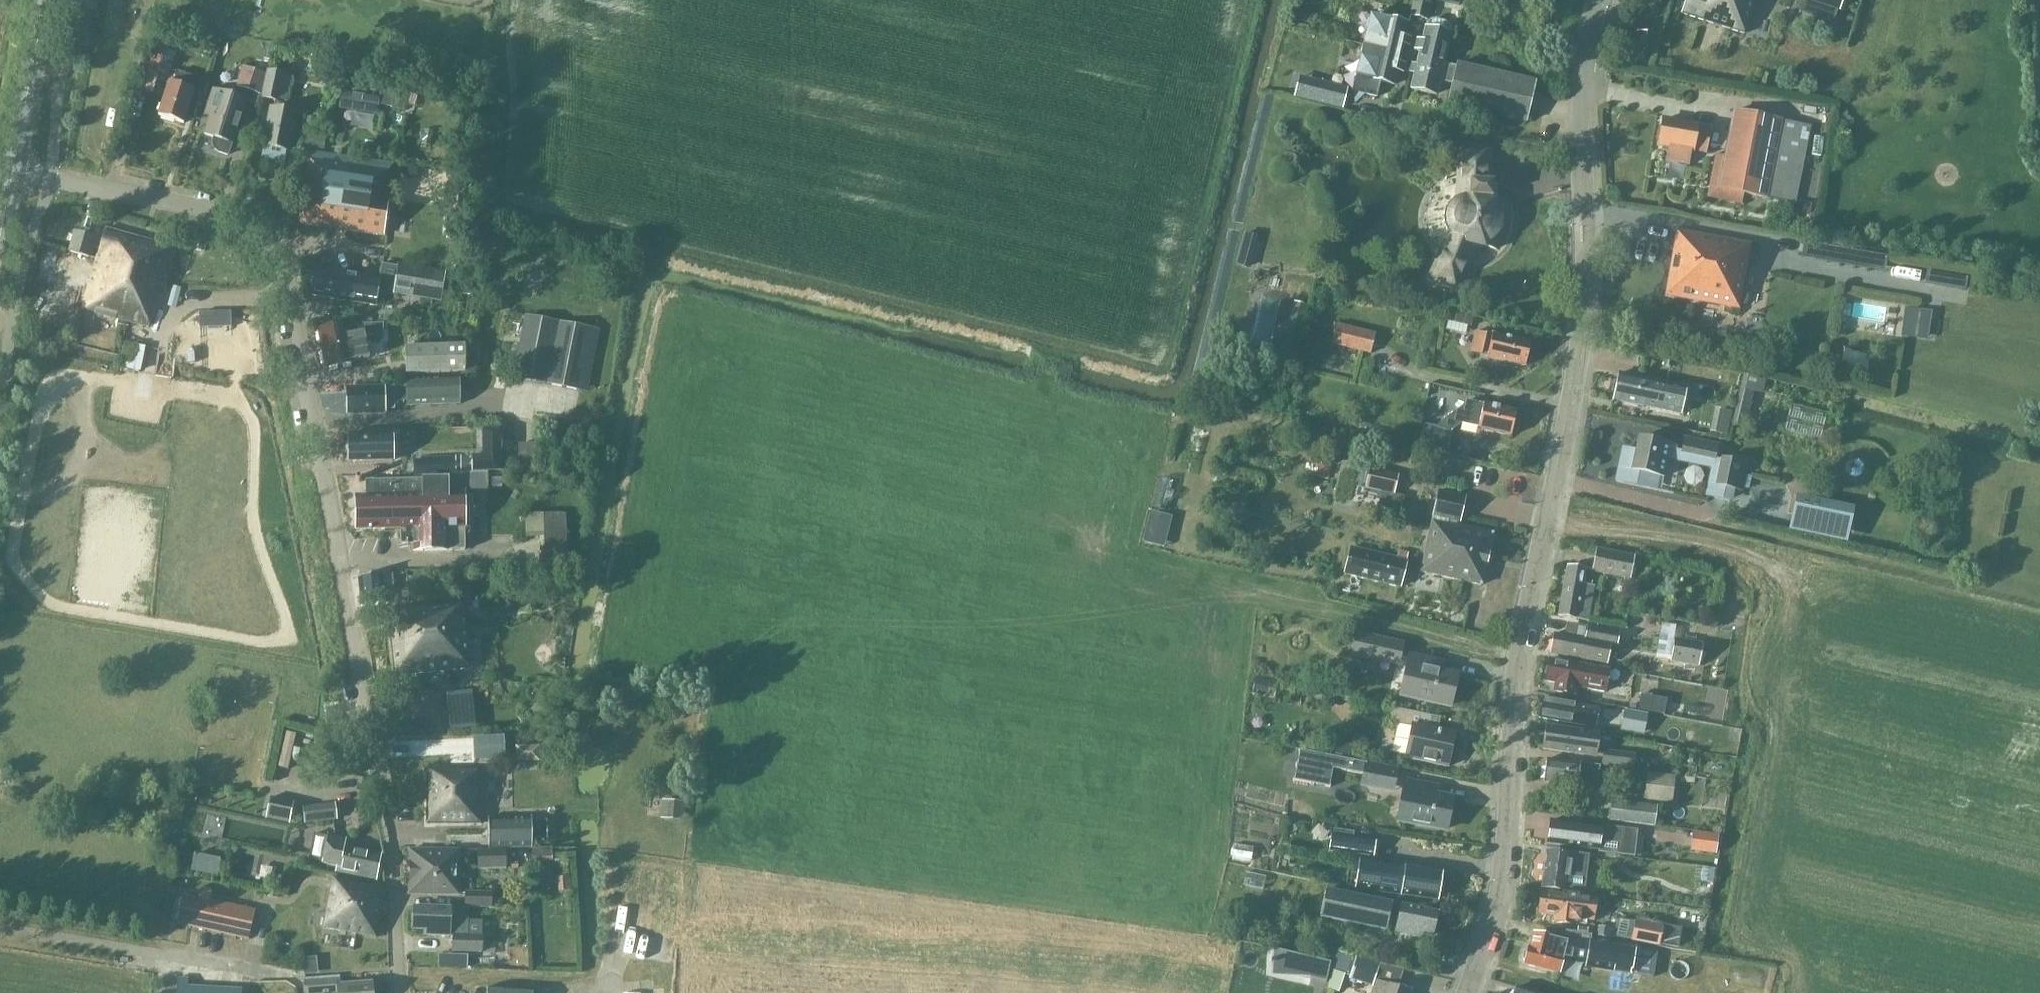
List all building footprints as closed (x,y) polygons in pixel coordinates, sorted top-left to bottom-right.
[(1418,19),(1422,2),(1413,0),(1409,17),(1418,19)] [(1654,16),(1723,29),(1729,0),(1657,0),(1654,16)] [(1430,4),(1422,2),(1418,19),(1427,21),(1430,4)] [(1402,51),(1403,46),(1409,48),(1411,38),(1405,37),(1408,23),(1382,17),(1382,18),(1365,14),(1360,36),(1358,35),(1356,44),(1362,46),(1366,47),(1367,43),(1375,45),(1402,51)] [(1419,54),(1417,60),(1442,66),(1443,64),(1448,40),(1454,41),(1457,28),(1442,25),(1440,34),(1425,30),(1422,41),(1416,40),(1413,52),(1419,54)] [(177,48),(153,40),(145,67),(168,75),(177,48)] [(1399,63),(1402,51),(1375,45),(1367,43),(1366,47),(1362,46),(1351,92),(1375,98),(1379,80),(1394,84),(1397,71),(1402,73),(1404,64),(1399,63)] [(1456,67),(1443,64),(1442,66),(1417,60),(1416,65),(1410,64),(1408,73),(1414,74),(1410,90),(1435,96),(1438,82),(1451,85),(1446,105),(1526,124),(1535,83),(1456,65),(1456,67)] [(228,157),(245,102),(256,105),(266,74),(243,67),(233,97),(212,91),(206,109),(211,110),(203,135),(212,138),(210,141),(211,146),(213,150),(217,153),(228,157)] [(280,103),(286,74),(267,70),(261,100),(280,103)] [(201,93),(205,82),(178,73),(175,85),(168,83),(157,115),(183,124),(194,91),(201,93)] [(394,90),(391,107),(405,109),(408,93),(394,90)] [(340,92),(338,108),(350,110),(352,94),(340,92)] [(296,112),(270,107),(262,146),(264,147),(261,162),(284,167),(287,152),(289,152),(296,112)] [(1767,199),(1783,119),(1735,110),(1720,190),(1767,199)] [(1809,124),(1783,119),(1767,199),(1794,203),(1809,124)] [(1706,154),(1710,129),(1697,127),(1697,126),(1662,120),(1658,146),(1668,148),(1666,160),(1688,164),(1690,151),(1693,152),(1693,151),(1706,154)] [(1447,238),(1453,239),(1449,248),(1444,246),(1429,279),(1455,290),(1469,257),(1464,255),(1470,243),(1495,249),(1505,205),(1488,200),(1489,199),(1491,199),(1492,183),(1486,182),(1488,149),(1460,148),(1458,184),(1464,184),(1464,195),(1458,193),(1455,203),(1451,208),(1448,214),(1448,221),(1449,228),(1447,238)] [(385,234),(394,163),(308,152),(299,223),(385,234)] [(88,259),(96,235),(76,229),(69,253),(88,259)] [(146,332),(171,250),(105,229),(80,311),(146,332)] [(1739,309),(1750,244),(1676,232),(1665,296),(1739,309)] [(446,273),(397,265),(392,294),(440,302),(442,292),(446,273)] [(308,295),(374,306),(379,281),(313,270),(308,295)] [(1928,272),(1926,283),(1966,290),(1968,279),(1928,272)] [(442,292),(472,296),(475,278),(446,273),(442,292)] [(1260,288),(1253,340),(1273,343),(1280,291),(1260,288)] [(1905,309),(1903,323),(1917,325),(1919,311),(1905,309)] [(1472,316),(1449,310),(1446,320),(1470,326),(1472,316)] [(218,312),(206,312),(206,328),(218,328),(218,312)] [(578,391),(590,329),(524,317),(513,379),(578,391)] [(346,323),(316,329),(324,368),(354,362),(354,361),(369,358),(365,336),(364,332),(349,335),(346,323)] [(383,324),(346,323),(349,335),(364,332),(365,336),(383,336),(383,324)] [(1369,353),(1374,333),(1336,324),(1331,343),(1369,353)] [(1524,367),(1529,343),(1483,333),(1482,334),(1473,332),(1469,353),(1478,355),(1480,353),(1486,354),(1485,358),(1524,367)] [(127,370),(133,346),(125,344),(119,368),(127,370)] [(465,373),(464,344),(404,346),(405,374),(465,373)] [(1763,402),(1770,371),(1753,367),(1746,399),(1763,402)] [(1679,413),(1685,386),(1618,373),(1613,400),(1679,413)] [(406,407),(458,405),(457,379),(408,381),(408,388),(346,390),(347,414),(381,413),(383,409),(391,409),(391,400),(405,399),(406,407)] [(1509,436),(1515,412),(1481,404),(1481,405),(1464,401),(1463,404),(1436,424),(1436,427),(1422,424),(1417,447),(1444,454),(1450,430),(1459,424),(1476,427),(1476,429),(1509,436)] [(1818,438),(1823,413),(1788,405),(1782,430),(1818,438)] [(1728,406),(1724,422),(1735,425),(1739,409),(1728,406)] [(482,456),(471,456),(471,473),(487,473),(500,473),(500,430),(482,430),(482,456)] [(347,463),(393,461),(392,432),(346,433),(347,463)] [(1661,478),(1665,459),(1713,469),(1707,496),(1727,500),(1730,488),(1741,491),(1746,465),(1720,459),(1720,460),(1713,459),(1716,445),(1684,438),(1681,452),(1674,451),(1675,447),(1669,446),(1669,445),(1637,438),(1634,451),(1624,449),(1617,481),(1649,488),(1651,476),(1661,478)] [(533,446),(518,446),(518,477),(533,477),(533,446)] [(1332,459),(1319,456),(1314,477),(1327,480),(1332,459)] [(447,457),(413,458),(414,476),(447,475),(449,475),(447,457)] [(1393,493),(1396,480),(1367,474),(1364,487),(1393,493)] [(487,491),(487,475),(465,475),(449,475),(447,475),(447,478),(364,480),(364,495),(355,495),(355,529),(402,528),(402,543),(413,543),(413,551),(464,550),(464,527),(472,526),(471,494),(464,494),(464,492),(487,491)] [(1481,586),(1491,535),(1455,528),(1455,524),(1459,524),(1464,499),(1437,493),(1431,519),(1447,522),(1446,526),(1431,522),(1420,573),(1481,586)] [(1795,497),(1791,513),(1817,518),(1821,503),(1795,497)] [(567,562),(565,513),(524,515),(525,542),(538,542),(538,563),(567,562)] [(1400,588),(1406,562),(1350,548),(1343,574),(1400,588)] [(1591,572),(1629,579),(1633,557),(1595,550),(1591,572)] [(1593,588),(1582,586),(1585,570),(1567,566),(1559,616),(1576,619),(1577,619),(1587,620),(1593,588)] [(358,577),(361,606),(398,602),(398,590),(393,590),(391,575),(381,576),(380,574),(358,577)] [(465,621),(472,621),(472,614),(465,615),(464,601),(387,609),(394,675),(470,667),(465,621)] [(1675,626),(1660,624),(1654,658),(1669,661),(1669,662),(1698,667),(1702,643),(1672,638),(1675,626)] [(1619,634),(1594,629),(1585,627),(1583,640),(1554,634),(1550,654),(1606,664),(1610,645),(1617,646),(1619,634)] [(1400,643),(1371,636),(1355,633),(1350,655),(1366,659),(1395,666),(1400,643)] [(1448,706),(1455,675),(1427,668),(1429,660),(1410,656),(1401,695),(1448,706)] [(1604,692),(1607,670),(1549,660),(1545,682),(1555,683),(1553,691),(1575,695),(1576,687),(1604,692)] [(464,693),(446,695),(448,719),(466,717),(464,693)] [(1663,714),(1666,701),(1639,696),(1637,709),(1663,714)] [(1594,728),(1595,722),(1597,709),(1542,699),(1538,718),(1594,728)] [(1372,716),(1374,706),(1359,702),(1356,713),(1372,716)] [(1445,766),(1452,735),(1430,731),(1432,717),(1392,709),(1389,722),(1411,727),(1405,757),(1445,766)] [(1678,746),(1682,723),(1641,717),(1638,740),(1678,746)] [(1598,733),(1586,732),(1545,727),(1541,750),(1583,756),(1583,753),(1595,753),(1598,733)] [(502,738),(474,739),(474,761),(503,760),(502,738)] [(1632,770),(1633,755),(1603,751),(1601,766),(1632,770)] [(1392,793),(1397,768),(1326,754),(1323,768),(1360,776),(1358,787),(1392,793)] [(1598,767),(1592,766),(1545,761),(1543,783),(1576,786),(1577,786),(1577,785),(1596,788),(1598,767)] [(480,824),(480,769),(427,769),(427,823),(480,824)] [(1671,803),(1674,777),(1646,774),(1643,800),(1671,803)] [(1444,830),(1450,798),(1422,793),(1424,785),(1404,781),(1397,821),(1444,830)] [(293,802),(269,798),(265,816),(289,820),(293,802)] [(1653,826),(1656,806),(1612,801),(1609,820),(1653,826)] [(304,822),(335,818),(334,804),(302,807),(304,822)] [(487,818),(487,847),(505,847),(530,846),(530,818),(487,818)] [(1302,833),(1296,820),(1283,826),(1290,839),(1302,833)] [(1598,849),(1600,835),(1601,827),(1550,820),(1547,843),(1598,849)] [(1652,857),(1655,830),(1617,826),(1616,837),(1614,853),(1652,857)] [(1372,856),(1375,840),(1352,837),(1353,832),(1332,828),(1329,850),(1372,856)] [(1694,832),(1691,850),(1715,853),(1717,835),(1694,832)] [(380,853),(344,846),(345,839),(327,836),(326,836),(313,834),(308,859),(322,862),(321,864),(336,867),(335,871),(375,879),(380,853)] [(1256,851),(1257,840),(1238,839),(1237,849),(1256,851)] [(198,847),(196,865),(223,868),(225,850),(198,847)] [(487,847),(476,847),(476,852),(477,869),(505,868),(505,856),(505,847),(487,847)] [(550,847),(530,848),(531,855),(531,857),(551,856),(550,847)] [(457,895),(458,851),(409,850),(408,894),(457,895)] [(1546,852),(1541,888),(1578,893),(1580,893),(1582,878),(1585,857),(1569,855),(1546,852)] [(1436,900),(1440,871),(1360,859),(1356,888),(1436,900)] [(571,891),(570,876),(556,878),(557,892),(571,891)] [(331,877),(321,927),(374,938),(384,888),(331,877)] [(1432,935),(1436,913),(1399,905),(1399,906),(1392,904),(1392,903),(1325,889),(1319,917),(1384,931),(1385,929),(1395,931),(1394,933),(1415,937),(1416,932),(1432,935)] [(491,892),(464,891),(464,908),(490,909),(491,892)] [(1596,900),(1576,897),(1541,892),(1538,914),(1554,916),(1554,922),(1573,925),(1573,923),(1586,925),(1587,921),(1593,921),(1596,900)] [(254,909),(182,893),(175,924),(248,940),(254,909)] [(468,910),(450,909),(413,907),(412,929),(428,930),(428,935),(451,936),(451,952),(482,953),(482,938),(466,938),(468,910)] [(1619,918),(1615,938),(1629,941),(1658,947),(1678,950),(1681,929),(1662,926),(1633,921),(1619,918)] [(1523,953),(1522,959),(1524,963),(1523,965),(1558,974),(1562,960),(1586,963),(1585,967),(1630,974),(1653,978),(1657,950),(1634,946),(1590,939),(1590,936),(1567,931),(1565,941),(1532,933),(1528,948),(1527,950),(1523,953)] [(1338,949),(1331,968),(1333,969),(1342,972),(1350,975),(1349,977),(1372,985),(1374,981),(1374,982),(1381,963),(1357,955),(1357,956),(1338,949)] [(1287,952),(1282,972),(1325,982),(1330,963),(1287,952)] [(1333,969),(1328,989),(1337,991),(1342,972),(1333,969)] [(241,988),(186,986),(187,978),(176,977),(175,992),(241,992),(241,988)] [(369,983),(335,986),(334,977),(301,980),(303,992),(370,992),(369,983)] [(1384,985),(1378,983),(1375,991),(1373,991),(1372,992),(1408,992),(1384,984),(1384,985)]
